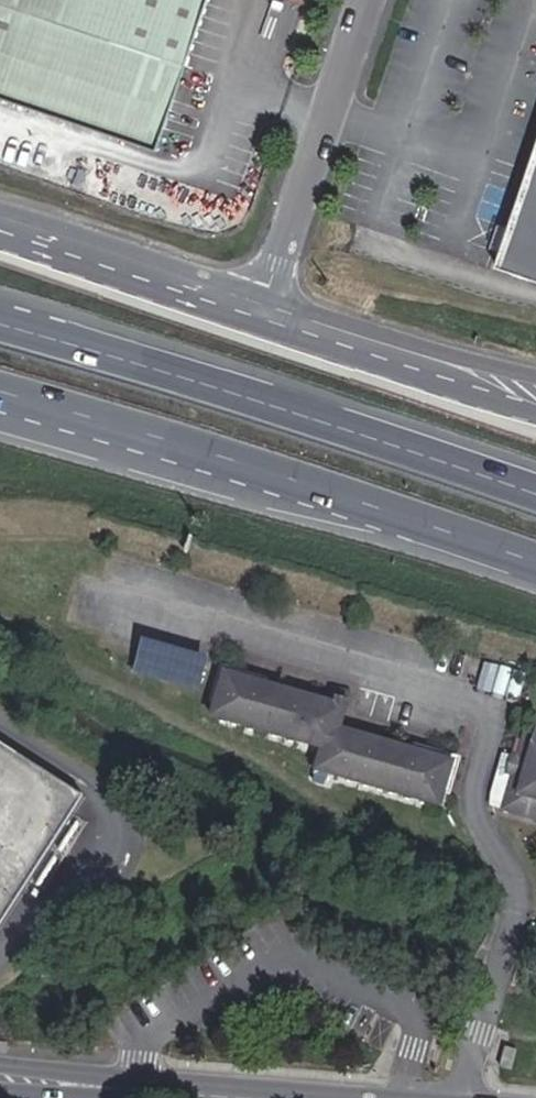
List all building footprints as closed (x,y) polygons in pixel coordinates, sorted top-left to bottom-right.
[(173,134),(215,0),(0,0),(0,77),(173,134)] [(503,252),(535,263),(535,152),(503,252)] [(196,690),(206,658),(140,639),(131,671),(196,690)] [(256,672),(225,663),(224,669),(213,708),(243,717),(256,672)] [(253,719),(265,674),(256,672),(243,717),(253,719)] [(284,727),(296,683),(265,674),(253,719),(284,727)] [(294,730),(305,685),(296,683),(284,727),(294,730)] [(323,738),(336,693),(305,685),(294,730),(323,738)] [(347,689),(338,686),(336,693),(323,738),(317,758),(327,760),(339,716),(347,689)] [(358,769),(371,725),(339,716),(327,760),(358,769)] [(516,743),(512,760),(503,795),(535,804),(535,716),(535,720),(523,717),(516,743)] [(368,772),(379,727),(371,725),(358,769),(368,772)] [(401,782),(413,737),(379,727),(368,772),(401,782)] [(410,785),(423,739),(413,737),(401,782),(410,785)] [(410,785),(441,793),(454,748),(423,739),(410,785)] [(511,742),(507,758),(512,760),(516,743),(511,742)] [(80,793),(0,744),(0,919),(80,793)] [(502,1061),(512,1065),(518,1044),(507,1040),(505,1047),(506,1048),(502,1061)]
